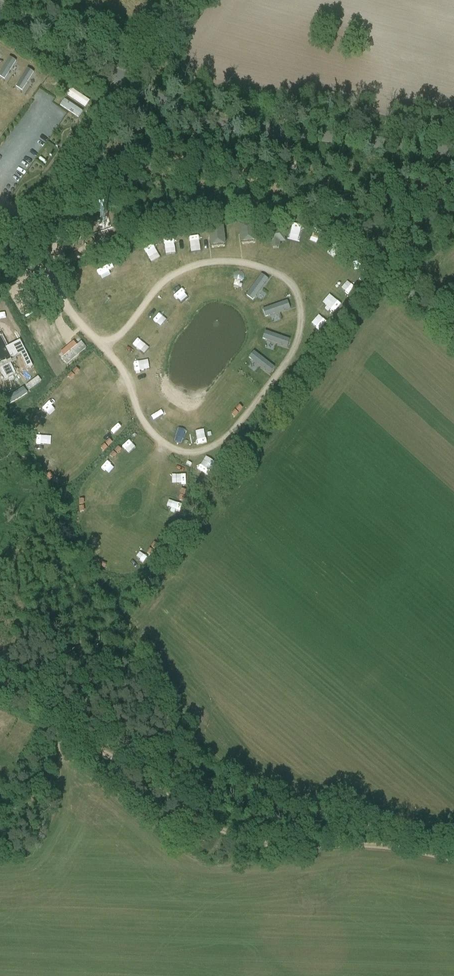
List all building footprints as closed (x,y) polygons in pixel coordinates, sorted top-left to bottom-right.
[(16,61),(9,56),(0,71),(0,76),(5,79),(16,61)] [(22,90),(32,75),(25,71),(15,86),(22,90)] [(38,122),(46,127),(44,130),(52,135),(63,117),(55,111),(57,109),(49,105),(38,122)] [(223,245),(224,229),(208,229),(208,245),(223,245)] [(281,296),(286,290),(278,284),(273,290),(281,296)] [(12,360),(1,339),(0,339),(0,370),(5,379),(15,374),(9,362),(12,360)] [(12,345),(18,357),(20,356),(26,368),(32,365),(19,341),(12,345)]
